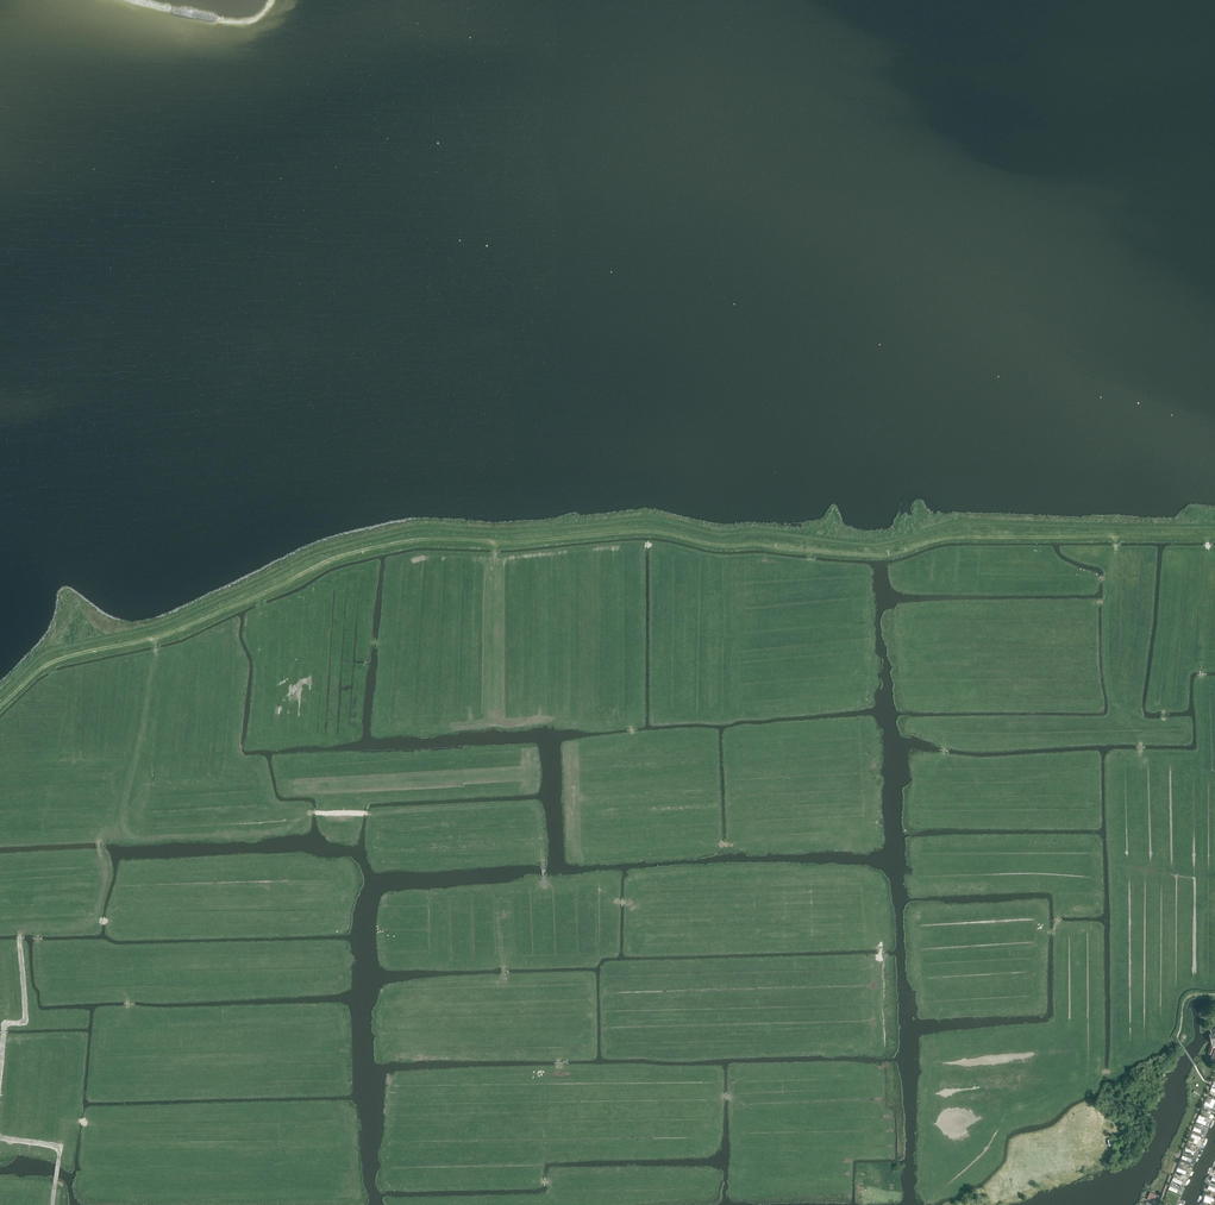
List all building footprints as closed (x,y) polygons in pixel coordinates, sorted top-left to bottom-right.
[(1206,1102),(1205,1106),(1213,1108),(1214,1102),(1214,1100),(1211,1099),(1210,1103),(1206,1102)] [(1214,1115),(1210,1114),(1211,1111),(1202,1109),(1201,1115),(1213,1118),(1214,1115)] [(1197,1122),(1209,1127),(1211,1123),(1204,1121),(1206,1117),(1200,1115),(1197,1122)] [(1195,1124),(1194,1131),(1206,1134),(1207,1131),(1202,1130),(1203,1125),(1195,1124)] [(1186,1175),(1187,1171),(1183,1170),(1184,1167),(1179,1165),(1177,1171),(1186,1175)] [(1151,1193),(1148,1199),(1154,1202),(1157,1195),(1151,1193)] [(1206,1195),(1203,1201),(1212,1204),(1214,1197),(1206,1195)]
